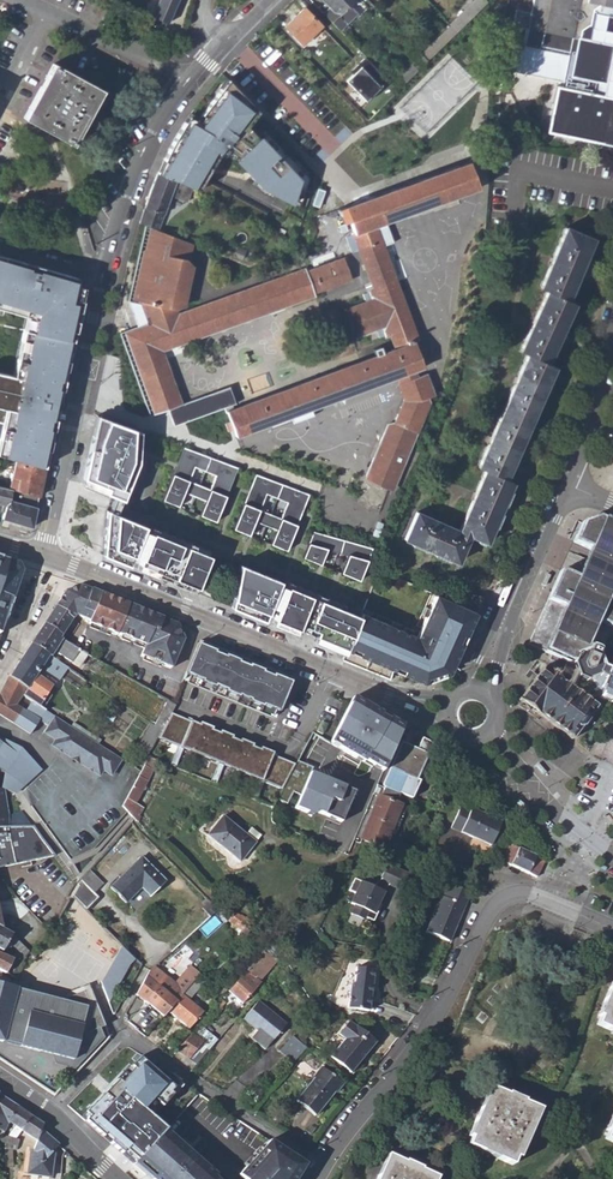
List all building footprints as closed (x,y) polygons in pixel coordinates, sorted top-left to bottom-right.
[(151,15),(167,22),(177,0),(157,0),(151,15)] [(328,7),(322,13),(340,31),(341,30),(345,34),(350,28),(347,24),(357,14),(349,5),(354,0),(321,0),(328,7)] [(529,13),(522,11),(515,10),(511,26),(527,29),(523,47),(518,46),(517,52),(511,51),(509,51),(507,52),(506,53),(509,70),(562,81),(560,88),(556,87),(547,132),(612,145),(612,99),(593,95),(587,93),(589,80),(596,82),(604,83),(612,46),(584,40),(578,39),(579,31),(586,28),(588,27),(591,10),(599,5),(612,8),(612,0),(532,0),(529,13)] [(529,13),(532,0),(525,0),(522,11),(529,13)] [(591,10),(612,15),(612,8),(599,5),(591,10)] [(285,27),(302,45),(321,26),(304,8),(285,27)] [(586,28),(579,31),(578,39),(584,40),(586,28)] [(446,77),(463,52),(448,41),(430,66),(446,77)] [(368,57),(346,78),(368,100),(390,79),(368,57)] [(23,117),(71,144),(101,90),(52,63),(23,117)] [(419,96),(435,81),(424,70),(408,85),(419,96)] [(587,93),(593,95),(596,82),(589,80),(587,93)] [(301,202),(309,177),(265,131),(263,133),(245,119),(253,108),(229,82),(223,90),(221,88),(201,114),(204,116),(199,122),(188,115),(162,158),(156,173),(175,181),(191,189),(196,192),(203,181),(219,154),(223,157),(228,150),(247,167),(245,170),(262,188),(290,202),(292,199),(301,202)] [(367,120),(378,110),(370,102),(360,112),(367,120)] [(236,437),(395,378),(416,370),(423,367),(414,341),(417,340),(376,227),(478,188),(468,162),(409,183),(344,208),(354,235),(346,238),(351,253),(359,250),(373,289),(365,291),(365,292),(361,295),(364,303),(345,311),(354,337),(373,329),(376,338),(380,336),(381,338),(389,335),(395,349),(226,411),(236,437)] [(157,230),(169,195),(186,203),(191,189),(175,181),(156,173),(138,223),(141,224),(151,228),(157,230)] [(266,214),(203,181),(196,192),(260,225),(266,214)] [(403,539),(458,563),(469,538),(485,544),(512,483),(505,479),(553,367),(547,364),(573,303),(567,300),(592,238),(565,227),(539,288),(545,291),(519,352),(525,355),(477,468),(484,470),(458,530),(415,512),(403,539)] [(188,261),(193,245),(157,230),(151,228),(145,252),(143,252),(131,300),(136,302),(142,318),(148,320),(150,325),(135,331),(139,340),(129,345),(154,414),(180,404),(161,351),(314,295),(313,293),(351,279),(344,259),(306,272),(305,270),(176,316),(175,310),(181,307),(191,268),(188,261)] [(82,293),(70,290),(72,277),(0,255),(0,423),(4,424),(0,436),(0,455),(14,460),(44,469),(82,293)] [(231,380),(175,377),(182,397),(188,397),(268,373),(255,330),(219,341),(231,380)] [(126,334),(129,345),(139,340),(135,331),(126,334)] [(407,428),(417,432),(429,403),(426,398),(433,396),(434,392),(426,373),(419,375),(416,370),(395,378),(403,400),(397,414),(409,425),(407,428)] [(87,456),(96,414),(85,412),(76,453),(87,456)] [(394,488),(417,432),(407,428),(409,425),(397,414),(393,422),(388,424),(365,477),(367,482),(387,490),(394,488)] [(141,430),(98,415),(83,483),(123,498),(141,460),(141,430)] [(308,440),(294,474),(353,498),(367,464),(308,440)] [(212,456),(185,446),(174,473),(200,484),(212,456)] [(238,467),(212,456),(200,484),(227,495),(238,467)] [(14,460),(10,477),(40,485),(44,469),(14,460)] [(190,509),(200,484),(174,473),(164,499),(190,509)] [(283,484),(257,473),(246,501),(272,511),(278,497),(283,484)] [(10,477),(7,488),(11,489),(38,496),(40,485),(10,477)] [(200,484),(190,509),(217,520),(227,495),(200,484)] [(310,494),(283,484),(272,511),(299,522),(310,494)] [(3,512),(5,506),(6,506),(11,489),(7,488),(0,487),(0,512),(3,512)] [(1,519),(30,528),(38,496),(11,489),(6,506),(5,506),(3,512),(1,519)] [(262,537),(272,511),(246,501),(235,526),(262,537)] [(146,524),(107,509),(104,552),(130,563),(146,524)] [(272,511),(262,537),(288,547),(299,522),(272,511)] [(553,655),(551,660),(555,661),(552,666),(548,665),(546,669),(544,668),(520,700),(572,740),(581,727),(583,728),(591,718),(589,716),(596,706),(574,688),(579,677),(587,681),(593,695),(612,704),(612,656),(607,668),(602,665),(598,654),(600,650),(592,646),(591,645),(592,643),(587,641),(596,620),(612,627),(612,593),(609,591),(612,582),(612,523),(598,517),(595,522),(591,520),(588,525),(582,522),(574,538),(572,541),(591,549),(578,578),(560,570),(528,644),(553,655)] [(182,543),(154,531),(139,567),(158,575),(167,552),(176,556),(182,543)] [(345,539),(314,531),(304,556),(332,568),(345,539)] [(373,547),(345,539),(332,568),(360,579),(373,547)] [(174,582),(197,591),(211,554),(189,545),(174,582)] [(0,561),(0,601),(12,571),(9,564),(0,561)] [(282,578),(241,564),(233,606),(266,620),(282,578)] [(546,575),(543,574),(539,583),(545,585),(549,576),(546,575)] [(465,635),(475,612),(434,594),(394,577),(388,589),(373,583),(361,614),(352,634),(342,661),(389,681),(392,671),(394,667),(422,679),(445,670),(460,633),(465,635)] [(298,631),(313,596),(290,586),(275,621),(298,631)] [(182,639),(176,626),(168,623),(166,627),(94,597),(96,592),(80,587),(66,590),(55,606),(54,607),(70,618),(73,614),(88,620),(87,623),(115,634),(117,633),(143,645),(139,655),(170,669),(182,639)] [(94,597),(166,627),(168,623),(96,592),(94,597)] [(361,614),(322,599),(313,619),(352,634),(361,614)] [(60,635),(70,618),(54,607),(44,623),(60,635)] [(83,660),(86,654),(66,642),(59,638),(60,635),(44,623),(30,644),(49,657),(50,657),(54,651),(71,662),(75,655),(83,660)] [(422,679),(394,667),(392,671),(420,683),(449,671),(465,635),(460,633),(445,670),(422,679)] [(287,677),(199,641),(182,681),(186,683),(272,716),(276,718),(291,678),(287,677)] [(36,676),(49,657),(30,644),(8,678),(26,690),(22,696),(38,706),(41,701),(45,703),(50,695),(48,694),(52,687),(36,676)] [(79,691),(85,681),(66,668),(60,679),(79,691)] [(8,678),(0,694),(0,715),(30,734),(39,720),(48,725),(44,731),(55,738),(52,744),(99,774),(103,769),(111,773),(120,759),(38,706),(22,696),(26,690),(8,678)] [(272,716),(186,683),(185,686),(271,719),(272,716)] [(371,766),(381,772),(400,727),(351,698),(341,718),(328,743),(370,767),(371,766)] [(167,702),(153,726),(160,731),(174,706),(172,705),(167,702)] [(198,725),(171,714),(157,739),(280,790),(294,764),(271,755),(259,750),(251,747),(238,742),(231,738),(218,733),(210,730),(198,725)] [(150,724),(136,749),(142,753),(147,755),(160,731),(153,726),(150,724)] [(7,747),(9,743),(0,738),(0,742),(7,747)] [(397,746),(381,787),(384,788),(397,793),(397,792),(429,804),(435,788),(416,780),(428,751),(429,747),(428,744),(424,741),(420,738),(416,749),(399,742),(397,746)] [(0,742),(0,773),(3,773),(2,788),(4,790),(17,794),(41,768),(21,748),(9,743),(7,747),(0,742)] [(145,763),(147,758),(146,757),(147,755),(142,753),(138,760),(145,763)] [(151,765),(165,771),(168,766),(147,758),(145,763),(151,765)] [(312,768),(296,761),(277,798),(286,803),(293,791),(300,795),(294,808),(305,812),(307,808),(340,823),(353,792),(309,773),(312,768)] [(149,768),(151,765),(145,763),(121,806),(131,817),(137,805),(135,803),(152,770),(149,768)] [(167,784),(174,787),(177,781),(170,778),(167,784)] [(180,789),(188,793),(191,787),(183,783),(180,789)] [(395,803),(398,794),(397,793),(384,788),(380,796),(377,796),(359,839),(384,848),(401,805),(395,803)] [(9,826),(9,815),(4,790),(0,789),(0,826),(9,826)] [(255,809),(269,814),(272,807),(258,801),(255,809)] [(450,827),(459,832),(470,809),(460,804),(450,827)] [(500,823),(470,809),(459,832),(490,846),(500,823)] [(9,815),(9,826),(24,826),(22,820),(27,817),(22,811),(9,815)] [(207,836),(219,846),(233,825),(222,817),(207,836)] [(254,842),(233,825),(219,846),(229,854),(232,850),(242,858),(254,842)] [(53,855),(33,826),(24,826),(9,826),(0,826),(0,862),(2,864),(4,866),(53,855)] [(510,845),(502,861),(536,877),(544,860),(510,845)] [(229,854),(239,862),(242,858),(232,850),(229,854)] [(141,857),(110,888),(125,903),(141,887),(150,896),(165,881),(141,857)] [(400,889),(407,873),(385,865),(380,877),(389,884),(400,889)] [(79,879),(92,893),(102,884),(88,869),(79,879)] [(97,898),(92,893),(79,879),(74,884),(75,885),(71,894),(85,909),(97,898)] [(383,893),(355,879),(349,891),(356,894),(351,904),(355,906),(351,914),(363,920),(364,918),(373,922),(381,906),(376,904),(379,899),(380,900),(383,893)] [(469,894),(450,884),(444,897),(441,896),(426,932),(449,942),(469,894)] [(201,908),(209,917),(217,910),(208,901),(201,908)] [(8,918),(19,930),(26,924),(14,912),(8,918)] [(28,950),(31,946),(27,942),(35,933),(26,924),(19,930),(5,921),(3,915),(0,913),(0,923),(1,929),(10,934),(18,941),(28,950)] [(238,928),(247,934),(251,928),(243,921),(238,928)] [(247,934),(265,947),(273,939),(254,924),(251,928),(247,934)] [(0,928),(0,951),(1,952),(7,942),(12,947),(18,941),(10,934),(1,929),(0,928)] [(258,981),(282,952),(280,946),(274,938),(273,939),(265,947),(245,970),(258,981)] [(12,947),(24,958),(28,950),(18,941),(12,947)] [(122,946),(113,962),(126,970),(129,964),(135,959),(122,946)] [(0,954),(0,972),(4,974),(9,965),(11,960),(0,954)] [(101,982),(108,1002),(126,970),(113,962),(101,982)] [(18,969),(9,965),(4,974),(14,978),(18,969)] [(136,994),(162,1017),(167,1011),(189,986),(182,979),(174,988),(152,968),(148,972),(136,994)] [(374,970),(356,968),(354,982),(350,985),(347,1008),(368,1011),(374,970)] [(242,1003),(260,983),(258,981),(245,970),(227,991),(242,1003)] [(203,981),(198,976),(189,986),(167,1011),(188,1029),(203,1011),(188,999),(203,981)] [(596,1024),(612,1032),(612,978),(597,1015),(600,1016),(596,1024)] [(3,1041),(3,1040),(20,1044),(20,1046),(51,1054),(73,1060),(79,1036),(100,1028),(105,1026),(89,985),(83,987),(84,991),(62,1000),(0,983),(0,1041),(3,1041)] [(286,1003),(297,1013),(308,1000),(296,990),(286,1003)] [(224,1003),(220,1000),(205,1017),(209,1021),(224,1003)] [(257,1001),(242,1019),(257,1030),(250,1038),(264,1050),(286,1025),(257,1001)] [(330,1057),(350,1073),(360,1061),(358,1060),(363,1053),(365,1054),(376,1042),(356,1026),(355,1026),(348,1021),(338,1034),(344,1039),(330,1057)] [(73,1060),(51,1054),(55,1064),(74,1069),(104,1038),(100,1028),(79,1036),(73,1060)] [(202,1042),(190,1034),(176,1049),(188,1058),(202,1042)] [(279,1052),(292,1064),(305,1049),(292,1037),(279,1052)] [(117,1057),(126,1047),(117,1046),(95,1068),(104,1076),(106,1074),(127,1093),(134,1085),(140,1078),(117,1057)] [(101,1105),(109,1113),(118,1103),(127,1093),(106,1074),(104,1076),(95,1068),(89,1075),(100,1085),(110,1095),(102,1103),(101,1105)] [(322,1068),(296,1101),(315,1116),(341,1083),(322,1068)] [(89,1087),(79,1085),(65,1100),(73,1108),(92,1089),(89,1087)] [(95,1097),(102,1103),(110,1095),(100,1085),(93,1092),(95,1097)] [(141,1091),(134,1085),(127,1093),(118,1103),(125,1108),(124,1109),(134,1118),(132,1120),(148,1133),(168,1110),(143,1089),(141,1091)] [(470,1137),(466,1145),(511,1165),(515,1157),(518,1158),(539,1109),(489,1087),(467,1136),(470,1137)] [(8,1123),(16,1107),(0,1096),(0,1097),(0,1118),(8,1123)] [(8,1123),(20,1130),(31,1117),(16,1107),(8,1123)] [(123,1111),(132,1120),(134,1118),(124,1109),(123,1111)] [(605,1139),(612,1142),(612,1112),(605,1129),(608,1130),(605,1139)] [(55,1151),(59,1147),(41,1131),(42,1124),(31,1117),(20,1130),(13,1139),(36,1145),(55,1151)] [(8,1123),(0,1118),(0,1131),(2,1132),(3,1133),(8,1123)] [(151,1178),(217,1178),(214,1177),(216,1174),(165,1129),(134,1164),(151,1178)] [(305,1165),(269,1141),(242,1171),(239,1174),(244,1178),(297,1178),(305,1165)] [(53,1159),(50,1156),(55,1151),(36,1145),(35,1152),(33,1152),(27,1174),(46,1178),(52,1178),(53,1159)] [(242,1171),(216,1148),(206,1159),(229,1178),(244,1178),(239,1174),(242,1171)] [(436,1177),(386,1155),(376,1178),(435,1178),(436,1177)]
